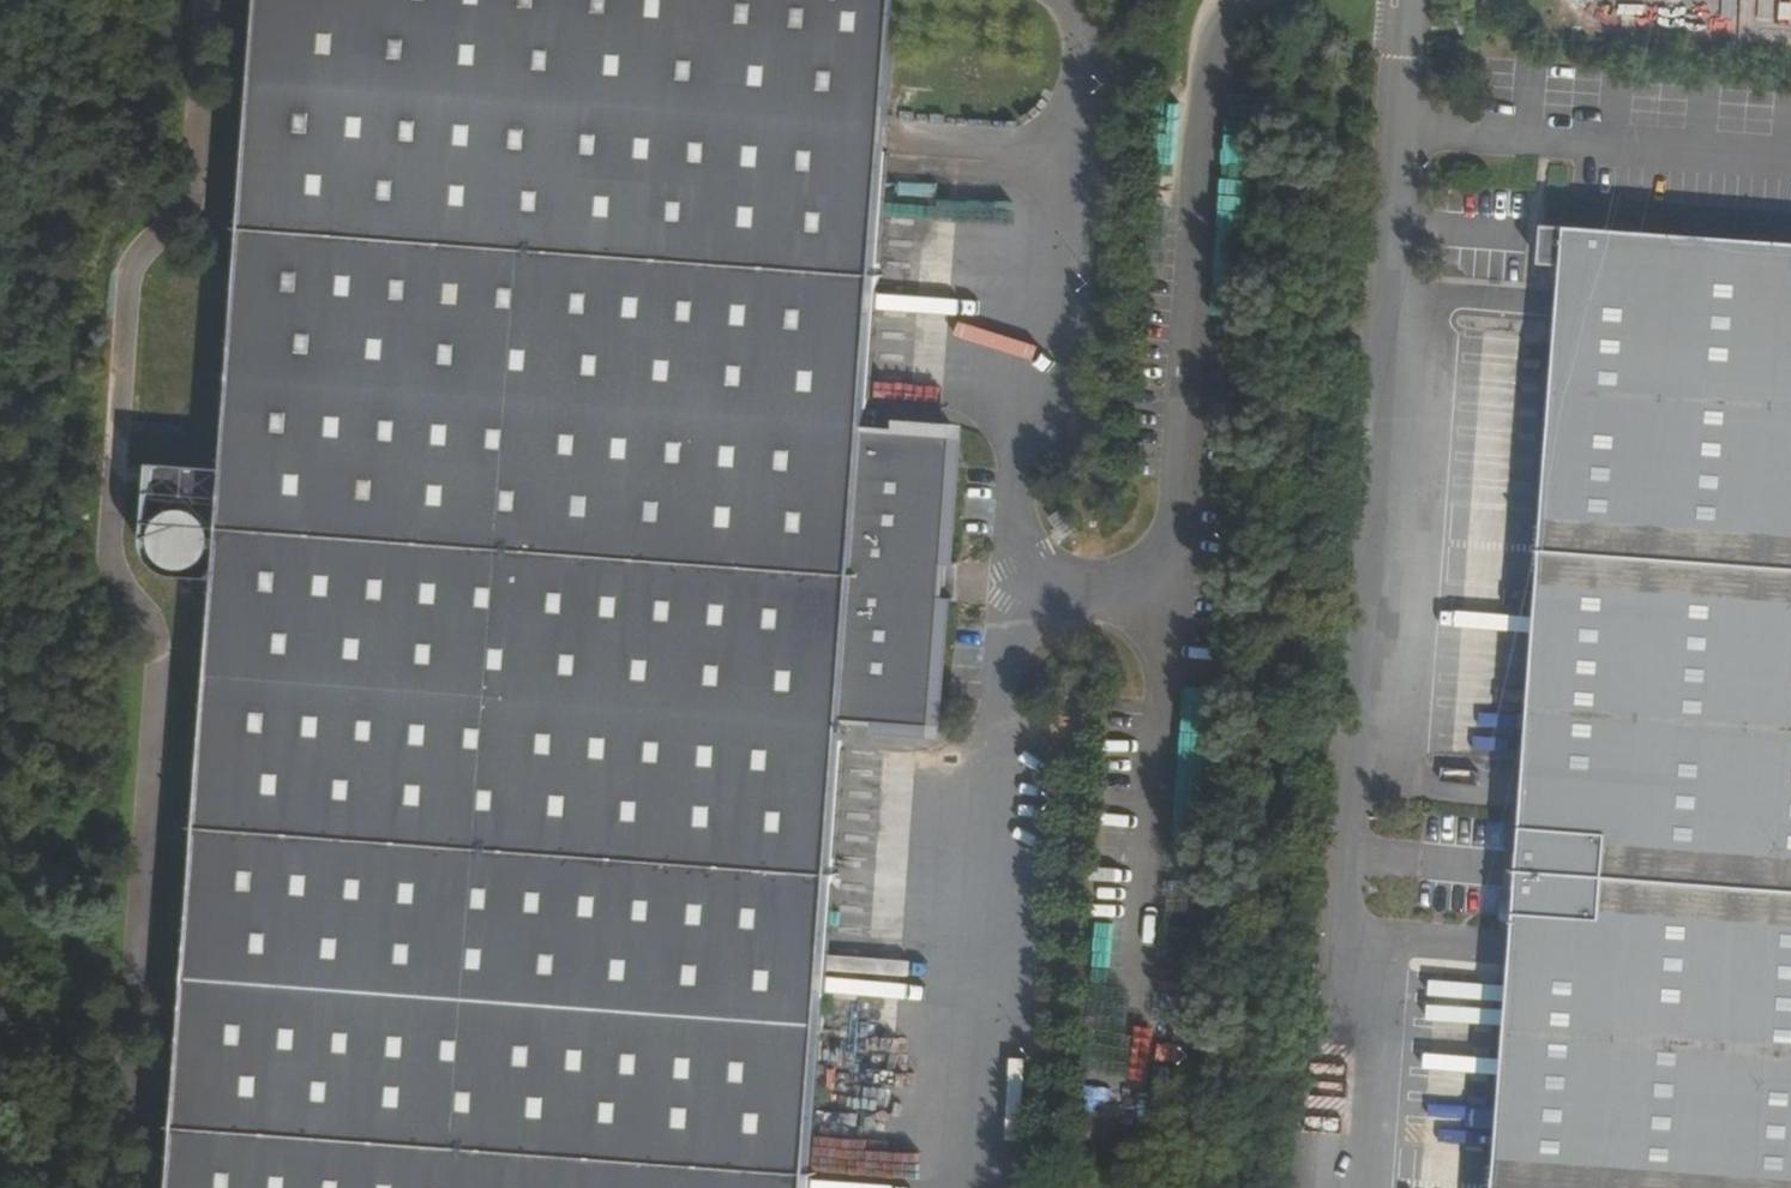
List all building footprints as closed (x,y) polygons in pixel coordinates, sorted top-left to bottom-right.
[(192,1187),(834,1187),(859,737),(955,742),(971,442),(879,437),(903,0),(262,0),(192,1187)] [(1577,266),(1523,1187),(1790,1187),(1790,238),(1556,226),(1553,264),(1577,266)]
